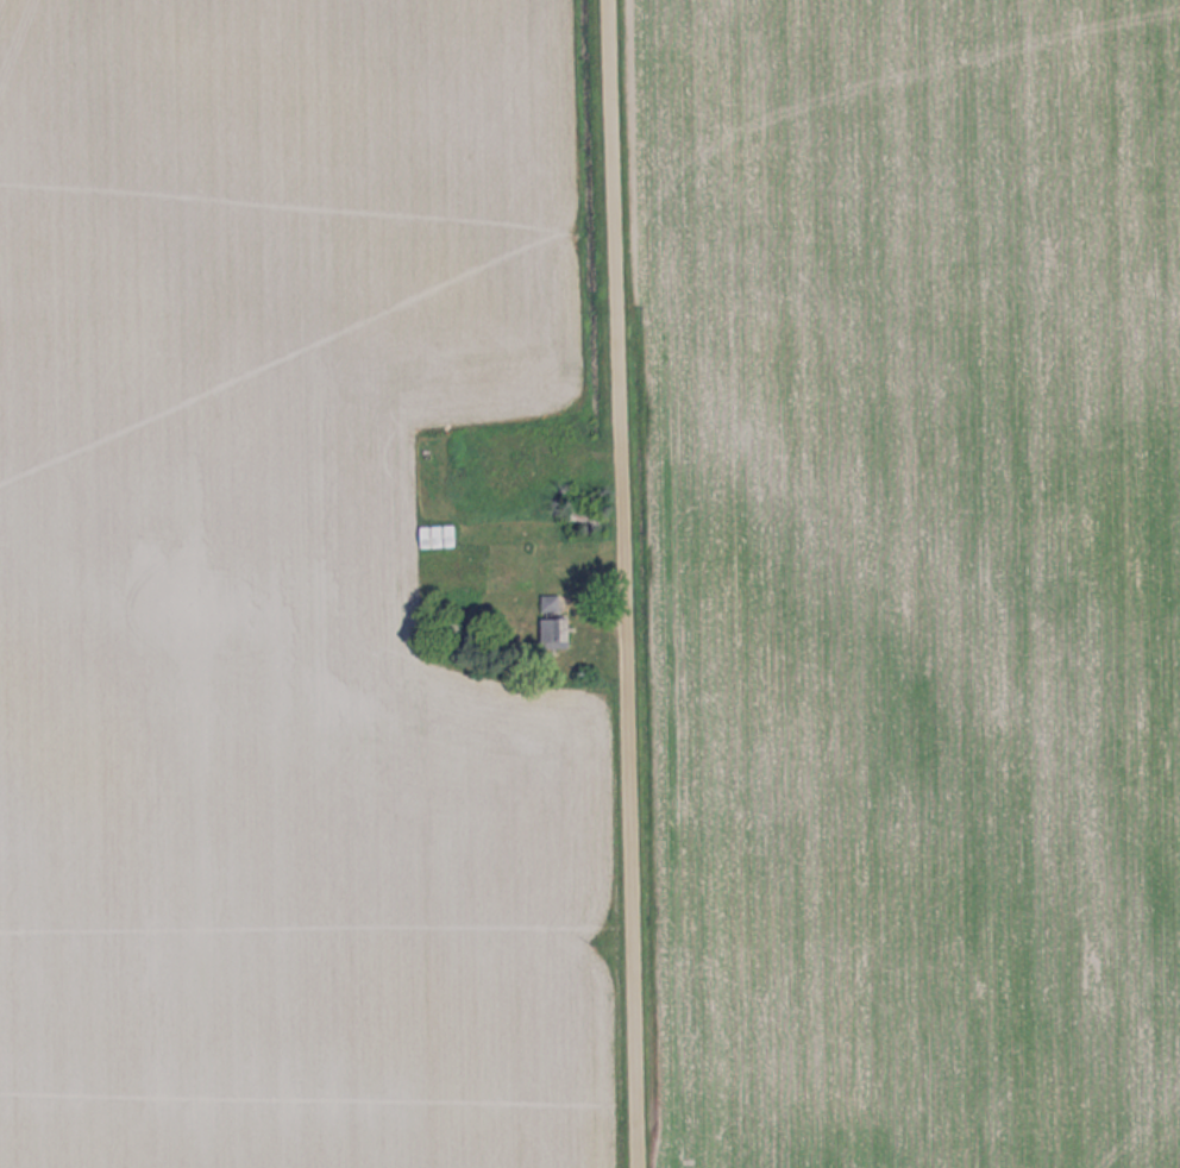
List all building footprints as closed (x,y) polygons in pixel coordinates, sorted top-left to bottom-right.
[(453,524),(418,524),(418,546),(453,546),(453,524)] [(539,648),(568,648),(568,594),(539,594),(539,648)]
